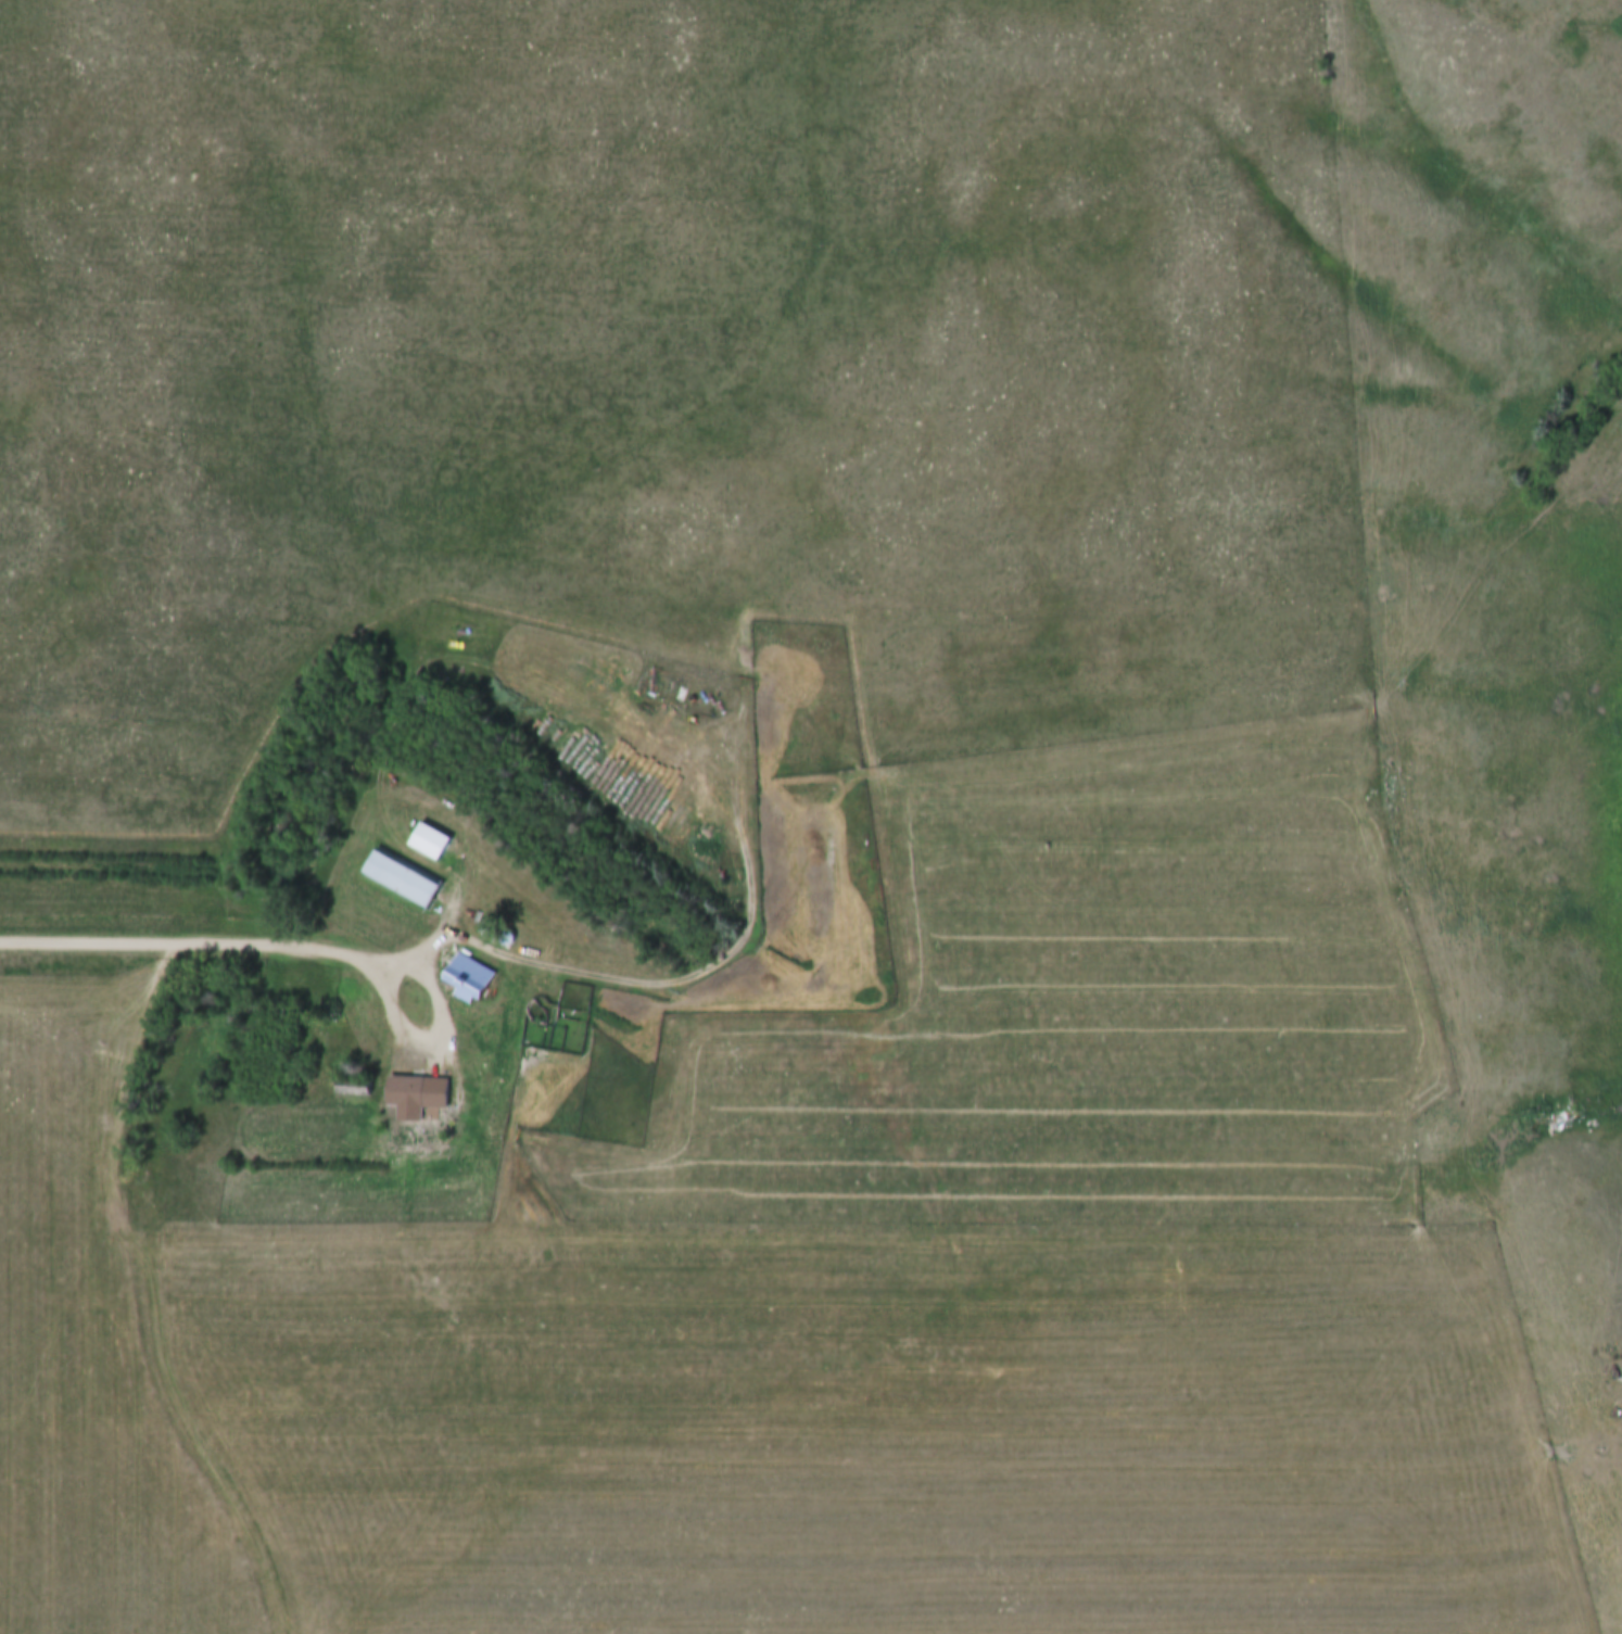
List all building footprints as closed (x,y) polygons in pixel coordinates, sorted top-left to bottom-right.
[(412,846),(441,862),(454,839),(424,823),(412,846)] [(432,910),(445,883),(378,850),(365,878),(432,910)] [(445,981),(460,989),(457,996),(478,1008),(498,972),(461,952),(445,981)] [(450,1109),(451,1079),(391,1076),(390,1107),(450,1109)] [(373,1096),(373,1079),(339,1079),(339,1096),(373,1096)]
